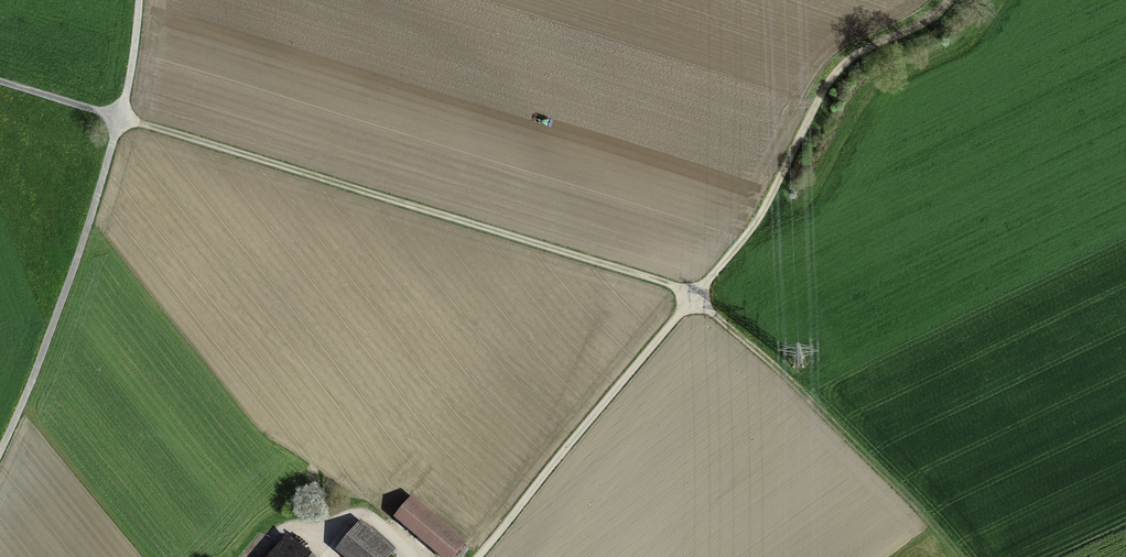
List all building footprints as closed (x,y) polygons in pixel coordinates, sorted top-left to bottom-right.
[(395,519),(440,556),(454,556),(465,544),(411,500),(395,519)] [(390,553),(358,526),(338,550),(346,556),(387,556),(390,553)] [(286,541),(272,556),(305,556),(286,541)]
